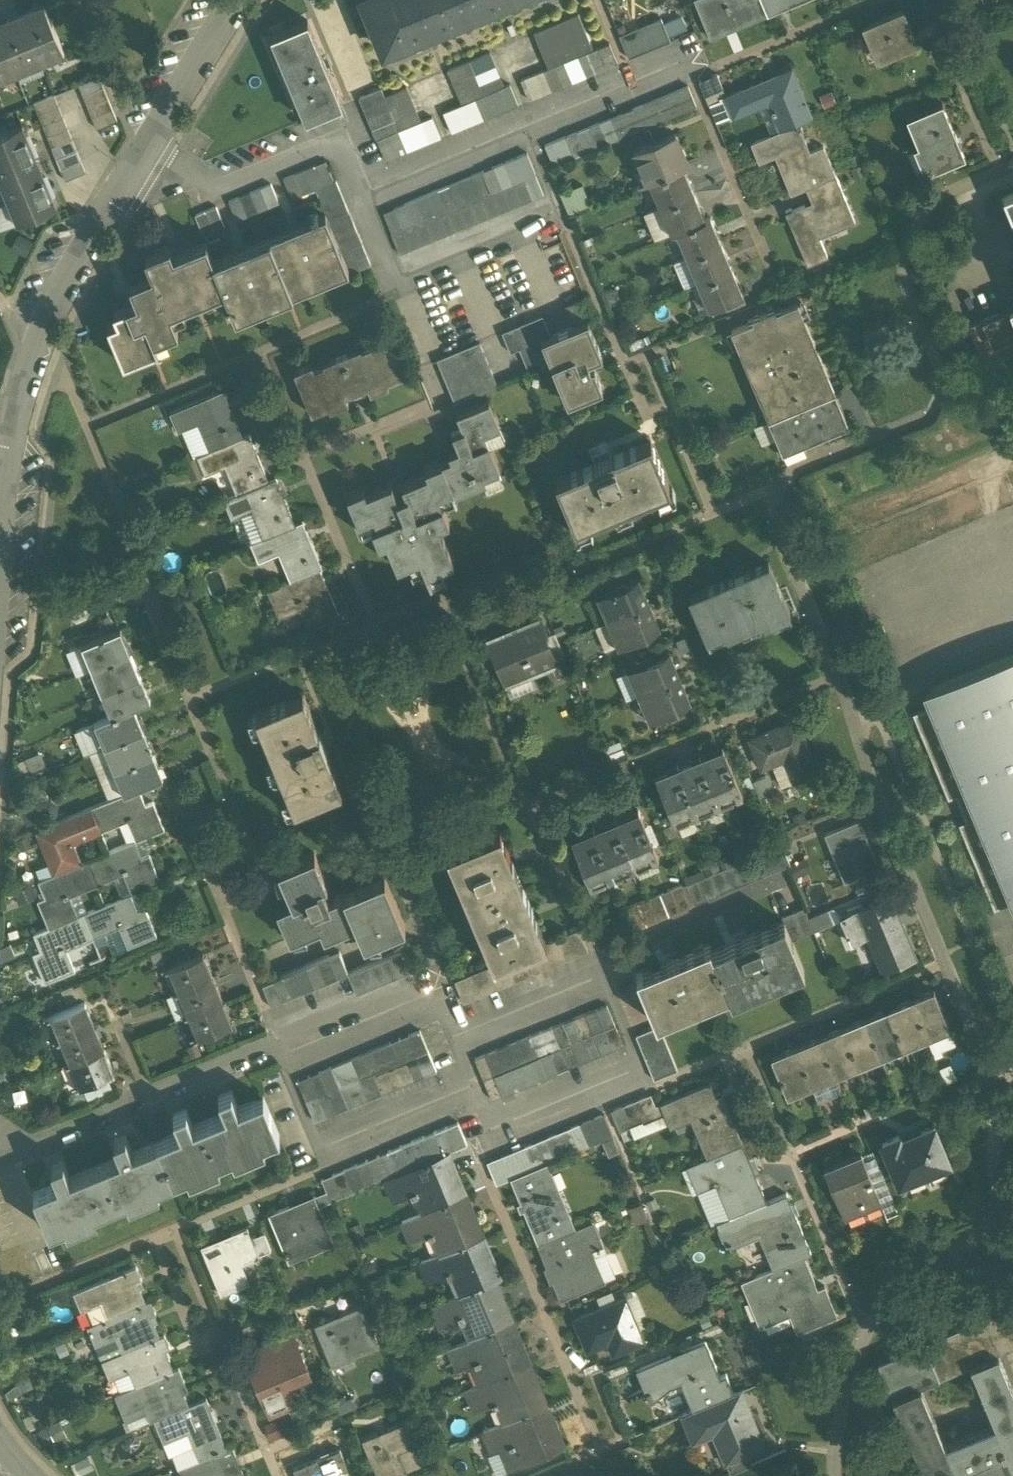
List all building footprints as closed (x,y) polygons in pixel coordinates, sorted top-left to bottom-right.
[(409,0),(364,0),(385,49),(422,33),(409,0)] [(422,33),(473,12),(468,0),(409,0),(422,33)] [(473,12),(505,0),(468,0),(473,12)] [(711,38),(767,14),(761,0),(695,0),(711,38)] [(767,14),(801,0),(761,0),(767,14)] [(64,51),(45,5),(21,15),(40,61),(64,51)] [(903,10),(866,25),(880,60),(915,46),(911,35),(913,34),(903,10)] [(578,14),(534,33),(548,69),(554,66),(565,62),(576,57),(587,53),(593,50),(578,14)] [(0,24),(0,33),(16,71),(40,61),(21,15),(0,24)] [(661,18),(620,36),(629,59),(671,42),(661,18)] [(308,21),(272,36),(306,120),(343,104),(308,21)] [(0,33),(0,78),(16,71),(0,33)] [(610,43),(599,48),(607,68),(618,64),(610,43)] [(607,68),(599,48),(593,50),(587,53),(596,73),(607,68)] [(490,53),(470,61),(484,95),(488,94),(499,89),(504,87),(490,53)] [(596,73),(587,53),(576,57),(585,77),(596,73)] [(576,57),(565,62),(574,82),(585,77),(576,57)] [(470,61),(448,70),(462,105),(466,103),(477,99),(484,95),(470,61)] [(574,82),(565,62),(554,66),(563,87),(574,82)] [(563,87),(554,66),(548,69),(543,71),(552,91),(563,87)] [(726,96),(725,96),(726,98),(733,116),(768,102),(780,130),(800,122),(811,117),(791,69),(726,96)] [(543,71),(532,75),(541,96),(552,91),(543,71)] [(726,96),(717,74),(699,82),(709,105),(726,98),(725,96),(726,96)] [(532,75),(521,80),(530,100),(541,96),(532,75)] [(99,76),(78,84),(83,95),(103,87),(99,76)] [(518,105),(510,85),(504,87),(499,89),(507,110),(518,105)] [(688,86),(677,91),(686,111),(697,107),(688,86)] [(103,87),(83,95),(87,106),(108,98),(103,87)] [(407,87),(385,97),(386,99),(390,109),(395,120),(399,131),(410,126),(421,122),(407,87)] [(382,88),(359,97),(364,108),(386,99),(385,97),(382,88)] [(499,89),(488,94),(496,114),(507,110),(499,89)] [(677,91),(666,96),(675,116),(686,111),(677,91)] [(54,94),(33,103),(38,114),(59,105),(54,94)] [(496,114),(488,94),(484,95),(477,99),(485,119),(496,114)] [(675,116),(666,96),(655,100),(663,121),(675,116)] [(108,98),(87,106),(92,117),(112,109),(108,98)] [(386,99),(364,108),(368,119),(390,109),(386,99)] [(477,99),(466,103),(474,123),(485,119),(477,99)] [(655,100),(644,105),(652,125),(663,121),(655,100)] [(474,123),(466,103),(462,105),(455,108),(463,128),(474,123)] [(942,103),(906,118),(918,146),(913,148),(924,174),(965,158),(942,103)] [(59,105),(38,114),(43,125),(63,116),(59,105)] [(652,125),(644,105),(633,109),(641,130),(652,125)] [(463,128),(455,108),(444,112),(452,133),(463,128)] [(112,109),(92,117),(97,128),(117,120),(112,109)] [(390,109),(368,119),(373,129),(395,120),(390,109)] [(633,109),(622,114),(630,134),(641,130),(633,109)] [(452,133),(444,112),(432,117),(441,137),(452,133)] [(622,114),(611,119),(619,139),(630,134),(622,114)] [(68,127),(63,116),(43,125),(47,136),(68,127)] [(432,117),(421,122),(430,142),(441,137),(432,117)] [(611,119),(600,123),(608,144),(619,139),(611,119)] [(395,120),(373,129),(377,140),(388,135),(399,131),(395,120)] [(430,142),(421,122),(410,126),(419,146),(430,142)] [(823,145),(810,151),(801,129),(803,129),(800,122),(780,130),(751,143),(759,162),(775,155),(791,193),(806,187),(835,175),(823,145)] [(0,133),(0,158),(31,145),(22,123),(0,133)] [(608,144),(600,123),(589,128),(597,148),(608,144)] [(410,126),(399,131),(408,151),(419,146),(410,126)] [(68,127),(47,136),(52,147),(73,138),(68,127)] [(588,128),(577,132),(586,152),(597,148),(589,128),(588,128)] [(399,131),(388,135),(396,156),(408,151),(399,131)] [(577,132),(566,137),(574,157),(586,152),(577,132)] [(675,134),(634,151),(647,182),(649,181),(683,167),(688,164),(675,134)] [(388,135),(377,140),(385,160),(396,156),(388,135)] [(574,157),(566,137),(555,141),(564,162),(574,157)] [(73,138),(52,147),(56,158),(77,149),(73,138)] [(564,162),(555,141),(545,146),(553,166),(564,162)] [(0,158),(0,179),(1,181),(40,165),(31,145),(0,158)] [(77,149),(56,158),(61,169),(82,160),(77,149)] [(536,174),(527,153),(515,158),(524,179),(536,174)] [(524,179),(515,158),(505,162),(513,183),(524,179)] [(82,160),(61,169),(66,180),(86,172),(82,160)] [(326,161),(284,179),(292,199),(316,189),(335,181),(326,161)] [(505,162),(493,167),(502,188),(513,183),(505,162)] [(40,165),(1,181),(9,201),(48,185),(40,165)] [(502,188),(493,167),(482,172),(491,193),(502,188)] [(683,167),(649,181),(660,207),(694,193),(683,167)] [(482,172),(471,177),(480,198),(491,193),(482,172)] [(403,229),(392,233),(400,254),(544,195),(536,174),(524,179),(513,183),(502,188),(491,193),(480,198),(469,202),(458,207),(447,211),(435,216),(424,220),(413,224),(403,229)] [(835,175),(806,187),(812,202),(792,210),(791,208),(785,210),(807,264),(827,256),(819,237),(855,222),(835,175)] [(480,198),(471,177),(460,181),(469,202),(480,198)] [(335,181),(316,189),(326,214),(349,269),(351,274),(371,266),(336,181),(335,181)] [(469,202),(460,181),(449,186),(458,207),(469,202)] [(271,184),(229,201),(237,222),(280,204),(271,184)] [(48,185),(9,201),(18,222),(56,206),(48,185)] [(585,185),(563,190),(568,209),(590,204),(585,185)] [(449,186),(438,190),(447,211),(458,207),(449,186)] [(447,211),(438,190),(427,195),(435,216),(447,211)] [(1003,196),(1012,220),(1012,192),(1003,196)] [(694,193),(660,207),(671,233),(677,231),(704,219),(694,193)] [(435,216),(427,195),(416,200),(424,220),(435,216)] [(416,200),(405,204),(413,224),(424,220),(416,200)] [(405,204),(394,209),(403,229),(413,224),(405,204)] [(217,207),(195,215),(204,236),(225,227),(217,207)] [(403,229),(394,209),(384,213),(392,233),(403,229)] [(326,214),(271,237),(296,291),(349,269),(326,214)] [(704,219),(677,231),(688,257),(721,243),(710,217),(704,219)] [(33,243),(20,235),(13,247),(26,255),(33,243)] [(271,237),(213,261),(224,288),(236,315),(296,291),(271,237)] [(145,257),(152,275),(169,311),(224,288),(213,261),(205,242),(172,257),(168,247),(145,257)] [(721,243),(688,257),(698,283),(731,269),(721,243)] [(731,269),(698,283),(709,308),(742,295),(731,269)] [(118,321),(108,325),(124,363),(158,348),(154,339),(177,330),(169,311),(152,275),(130,285),(137,301),(114,311),(118,321)] [(821,357),(798,302),(776,311),(775,308),(752,317),(753,320),(732,329),(754,385),(821,357)] [(986,318),(993,335),(1012,326),(1012,307),(986,318)] [(543,317),(503,334),(511,354),(520,350),(530,373),(551,364),(541,340),(551,336),(543,317)] [(986,318),(969,325),(980,352),(997,345),(993,335),(986,318)] [(551,336),(541,340),(551,364),(567,402),(603,388),(591,361),(603,357),(588,321),(573,327),(551,336)] [(993,335),(997,345),(980,352),(985,363),(1012,352),(1012,326),(993,335)] [(360,348),(322,363),(323,366),(313,370),(311,364),(294,372),(311,414),(329,407),(327,403),(385,379),(387,383),(404,375),(387,333),(369,340),(371,346),(361,350),(360,348)] [(480,343),(437,361),(455,404),(498,386),(480,343)] [(821,357),(754,385),(783,452),(849,425),(821,357)] [(222,391),(171,412),(178,430),(199,422),(210,450),(242,437),(222,391)] [(425,469),(427,475),(442,505),(457,500),(454,495),(485,482),(487,487),(503,480),(489,445),(504,439),(489,402),(457,415),(463,431),(452,435),(460,455),(425,469)] [(210,450),(198,456),(205,474),(225,465),(237,494),(269,481),(249,434),(210,450)] [(650,440),(555,479),(575,526),(573,527),(576,535),(593,529),(589,520),(614,510),(617,519),(633,512),(629,504),(656,493),(659,501),(676,494),(672,486),(670,487),(650,440)] [(427,475),(393,488),(391,483),(366,494),(364,489),(347,496),(363,533),(373,529),(379,544),(387,541),(397,566),(408,562),(413,573),(425,567),(431,581),(446,575),(442,565),(453,561),(439,525),(448,521),(442,505),(427,475)] [(237,494),(224,500),(232,517),(252,509),(264,538),(295,525),(276,478),(237,494)] [(264,538),(251,544),(258,561),(279,552),(291,582),(320,570),(322,569),(303,522),(295,525),(264,538)] [(769,561),(689,595),(709,642),(764,620),(765,623),(790,613),(769,561)] [(291,582),(268,591),(276,611),(297,602),(307,628),(339,615),(320,570),(291,582)] [(637,579),(597,596),(607,621),(648,604),(637,579)] [(648,604),(607,621),(618,647),(659,630),(648,604)] [(537,619),(489,639),(507,683),(556,663),(537,619)] [(120,629),(82,646),(92,670),(130,654),(120,629)] [(668,653),(627,670),(638,695),(679,679),(668,653)] [(130,654),(92,670),(102,693),(140,677),(130,654)] [(930,690),(936,704),(1012,890),(1012,655),(930,690)] [(140,677),(102,693),(111,717),(133,708),(150,701),(140,677)] [(679,679),(638,695),(649,721),(689,704),(679,679)] [(318,733),(302,695),(255,714),(294,809),(342,789),(326,751),(327,751),(326,750),(325,750),(319,734),(320,734),(319,733),(318,733)] [(936,704),(914,714),(948,799),(956,796),(966,822),(959,825),(994,910),(1012,903),(1012,890),(936,704)] [(111,717),(95,724),(105,747),(143,731),(133,708),(111,717)] [(797,719),(750,739),(762,767),(784,758),(794,781),(819,771),(797,719)] [(95,724),(76,731),(86,755),(90,753),(105,747),(95,724)] [(143,731),(105,747),(114,771),(153,755),(143,731)] [(606,748),(611,759),(624,753),(619,742),(606,748)] [(105,747),(90,753),(100,777),(114,771),(105,747)] [(724,750),(702,759),(720,803),(742,794),(724,750)] [(22,775),(45,766),(40,752),(17,761),(22,775)] [(153,755),(114,771),(124,794),(139,788),(163,778),(153,755)] [(720,803),(702,759),(679,769),(697,812),(720,803)] [(697,812),(679,769),(657,778),(675,821),(697,812)] [(755,781),(761,797),(774,791),(768,776),(755,781)] [(44,788),(31,793),(35,802),(48,797),(44,788)] [(124,794),(91,808),(101,832),(128,821),(136,841),(164,829),(153,802),(146,805),(139,788),(124,794)] [(91,808),(43,828),(50,845),(42,848),(54,875),(82,863),(74,843),(101,832),(91,808)] [(640,813),(617,823),(635,866),(658,857),(640,813)] [(859,820),(825,834),(845,881),(879,867),(859,820)] [(617,823),(595,832),(613,875),(635,866),(617,823)] [(449,853),(471,906),(521,885),(499,831),(449,853)] [(595,832),(573,841),(591,885),(613,875),(595,832)] [(135,842),(87,861),(97,885),(123,874),(132,894),(160,882),(149,854),(141,858),(135,842)] [(779,846),(767,851),(775,871),(787,866),(779,846)] [(767,851),(756,856),(764,876),(775,871),(767,851)] [(341,930),(329,899),(323,886),(327,884),(314,853),(278,869),(292,902),(277,909),(290,939),(320,927),(324,937),(341,930)] [(733,865),(728,856),(719,859),(722,868),(733,865)] [(756,856),(744,860),(752,881),(764,876),(756,856)] [(685,876),(686,884),(698,880),(710,875),(721,870),(717,862),(714,864),(711,859),(703,863),(704,868),(685,876)] [(744,860),(733,865),(741,885),(752,881),(744,860)] [(811,871),(807,860),(793,865),(796,876),(811,871)] [(54,875),(39,881),(46,897),(38,901),(49,928),(78,916),(70,896),(97,885),(87,861),(54,875)] [(733,865),(721,870),(729,890),(741,885),(733,865)] [(721,870),(710,875),(718,895),(729,890),(721,870)] [(710,875),(698,880),(706,900),(718,895),(710,875)] [(384,876),(329,899),(341,930),(356,923),(364,942),(405,925),(384,876)] [(698,880),(686,884),(695,905),(706,900),(698,880)] [(16,890),(21,903),(44,893),(39,881),(16,890)] [(682,884),(649,898),(658,920),(691,906),(682,884)] [(521,885),(471,906),(495,964),(546,943),(521,885)] [(131,895),(83,914),(93,938),(119,927),(128,947),(157,935),(145,908),(137,911),(131,895)] [(916,958),(891,897),(841,918),(848,934),(846,935),(850,943),(867,936),(882,971),(916,958)] [(649,898),(627,907),(636,929),(658,920),(649,898)] [(804,907),(782,916),(784,921),(792,940),(814,931),(804,907)] [(833,909),(809,919),(814,931),(838,922),(833,909)] [(49,928),(35,934),(42,950),(34,953),(46,981),(74,970),(66,949),(93,938),(83,914),(78,916),(49,928)] [(784,921),(712,951),(729,992),(732,999),(804,970),(792,940),(784,921)] [(495,964),(455,980),(464,1002),(588,951),(579,929),(546,943),(495,964)] [(709,944),(637,974),(657,1022),(729,992),(712,951),(709,944)] [(160,949),(150,953),(155,963),(164,959),(160,949)] [(409,973),(401,952),(390,957),(399,977),(409,973)] [(202,953),(170,967),(180,990),(212,977),(202,953)] [(348,974),(340,954),(329,958),(337,979),(348,974)] [(390,957),(380,961),(388,981),(399,977),(390,957)] [(337,979),(329,958),(318,963),(326,983),(337,979)] [(380,961),(369,965),(378,986),(388,981),(380,961)] [(318,963),(307,967),(315,988),(326,983),(318,963)] [(378,986),(369,965),(359,970),(367,990),(378,986)] [(315,988),(307,967),(295,972),(304,992),(315,988)] [(367,990),(359,970),(348,974),(357,994),(367,990)] [(295,972),(284,977),(293,997),(304,992),(295,972)] [(212,977),(180,990),(190,1013),(222,1000),(212,977)] [(284,977),(273,981),(282,1002),(293,997),(284,977)] [(282,1002),(273,981),(262,986),(270,1006),(282,1002)] [(73,986),(62,991),(66,1002),(77,997),(73,986)] [(950,1029),(934,989),(910,999),(926,1039),(950,1029)] [(910,999),(887,1009),(903,1048),(926,1039),(910,999)] [(222,1000),(190,1013),(200,1037),(232,1024),(222,1000)] [(84,1002),(52,1015),(62,1039),(94,1026),(84,1002)] [(616,1024),(607,1004),(596,1008),(605,1029),(616,1024)] [(596,1008),(585,1013),(594,1033),(605,1029),(596,1008)] [(887,1009),(864,1018),(880,1058),(903,1048),(887,1009)] [(594,1033),(585,1013),(574,1018),(582,1038),(594,1033)] [(574,1018),(563,1022),(571,1043),(582,1038),(574,1018)] [(864,1018),(841,1028),(857,1067),(880,1058),(864,1018)] [(571,1043),(563,1022),(552,1027),(560,1047),(571,1043)] [(616,1024),(605,1029),(613,1049),(624,1044),(616,1024)] [(678,1070),(659,1025),(636,1035),(654,1080),(678,1070)] [(94,1026),(62,1039),(72,1062),(103,1049),(94,1026)] [(552,1027),(530,1036),(538,1056),(549,1052),(560,1047),(552,1027)] [(841,1028),(818,1037),(834,1077),(857,1067),(841,1028)] [(605,1029),(594,1033),(602,1054),(613,1049),(605,1029)] [(420,1030),(408,1035),(417,1055),(428,1051),(420,1030)] [(594,1033),(582,1038),(591,1058),(602,1054),(594,1033)] [(417,1055),(408,1035),(397,1039),(406,1059),(417,1055)] [(530,1036),(507,1045),(516,1065),(538,1056),(530,1036)] [(834,1077),(818,1037),(795,1047),(811,1086),(834,1077)] [(591,1058),(582,1038),(571,1043),(580,1063),(591,1058)] [(406,1059),(397,1039),(386,1044),(395,1064),(406,1059)] [(571,1043),(560,1047),(569,1067),(580,1063),(571,1043)] [(395,1064),(386,1044),(375,1049),(384,1068),(395,1064)] [(507,1045),(485,1054),(494,1075),(516,1065),(507,1045)] [(560,1047),(549,1052),(558,1072),(569,1067),(560,1047)] [(811,1086),(795,1047),(771,1057),(788,1096),(811,1086)] [(103,1049),(72,1062),(81,1086),(113,1072),(103,1049)] [(375,1049),(364,1053),(373,1074),(384,1068),(375,1049)] [(428,1051),(417,1055),(425,1075),(436,1070),(428,1051)] [(549,1052),(538,1056),(547,1076),(558,1072),(549,1052)] [(364,1053),(353,1057),(361,1078),(373,1074),(364,1053)] [(494,1075),(485,1054),(475,1059),(483,1079),(494,1075)] [(425,1075),(417,1055),(406,1059),(414,1079),(425,1075)] [(516,1065),(494,1075),(502,1095),(547,1076),(538,1056),(516,1065)] [(361,1078),(353,1057),(342,1062),(350,1082),(361,1078)] [(414,1079),(406,1059),(395,1064),(403,1084),(414,1079)] [(342,1062),(331,1066),(339,1087),(350,1082),(342,1062)] [(403,1084),(395,1064),(384,1068),(392,1089),(403,1084)] [(331,1066),(320,1071),(328,1091),(339,1087),(331,1066)] [(384,1068),(373,1074),(381,1093),(392,1089),(384,1068)] [(328,1091),(320,1071),(309,1076),(317,1096),(328,1091)] [(373,1074),(361,1078),(370,1098),(381,1093),(373,1074)] [(309,1076),(298,1080),(306,1101),(317,1096),(309,1076)] [(370,1098),(361,1078),(350,1082),(359,1102),(370,1098)] [(350,1082),(339,1087),(348,1107),(359,1102),(350,1082)] [(742,1143),(724,1100),(718,1103),(710,1082),(660,1103),(669,1125),(690,1116),(707,1157),(742,1143)] [(339,1087),(328,1091),(337,1112),(348,1107),(339,1087)] [(85,1089),(69,1096),(73,1105),(89,1099),(85,1089)] [(225,1113),(208,1119),(224,1158),(278,1135),(263,1097),(238,1107),(231,1091),(219,1096),(225,1113)] [(337,1112),(328,1091),(317,1096),(326,1116),(337,1112)] [(651,1094),(635,1100),(644,1121),(659,1114),(651,1094)] [(317,1096),(306,1101),(315,1121),(326,1116),(317,1096)] [(644,1121),(635,1100),(623,1105),(631,1126),(644,1121)] [(623,1105),(611,1110),(619,1131),(631,1126),(623,1105)] [(172,1179),(224,1158),(208,1119),(193,1126),(185,1109),(173,1114),(180,1131),(156,1141),(172,1179)] [(613,1136),(603,1113),(592,1118),(601,1140),(613,1136)] [(601,1140),(592,1118),(580,1123),(590,1145),(601,1140)] [(458,1122),(446,1127),(455,1149),(467,1144),(458,1122)] [(590,1145),(580,1123),(569,1128),(578,1150),(590,1145)] [(934,1126),(900,1140),(899,1136),(882,1143),(895,1173),(900,1184),(900,1183),(949,1163),(934,1126)] [(455,1149),(446,1127),(435,1132),(444,1154),(455,1149)] [(569,1128),(557,1132),(566,1155),(578,1150),(569,1128)] [(444,1154),(435,1132),(423,1136),(433,1158),(442,1154),(444,1154)] [(557,1132),(546,1137),(555,1160),(566,1155),(557,1132)] [(120,1156),(95,1167),(111,1204),(172,1179),(156,1141),(131,1150),(125,1135),(113,1140),(120,1156)] [(423,1136),(412,1141),(421,1163),(433,1158),(423,1136)] [(555,1160),(546,1137),(534,1142),(543,1164),(548,1162),(555,1160)] [(421,1163),(412,1141),(401,1146),(410,1168),(421,1163)] [(534,1142),(522,1147),(532,1169),(543,1164),(534,1142)] [(766,1202),(742,1143),(707,1157),(686,1166),(695,1187),(715,1179),(730,1217),(766,1202)] [(410,1168),(401,1146),(389,1151),(398,1173),(410,1168)] [(522,1147),(511,1152),(520,1174),(532,1169),(522,1147)] [(389,1151),(376,1156),(386,1178),(398,1173),(389,1151)] [(511,1152),(499,1157),(508,1179),(512,1178),(520,1174),(511,1152)] [(862,1152),(824,1167),(845,1219),(883,1203),(862,1152)] [(398,1173),(386,1178),(394,1201),(411,1194),(412,1196),(416,1194),(423,1211),(433,1207),(433,1208),(459,1197),(466,1194),(455,1168),(449,1170),(442,1154),(410,1168),(398,1173)] [(386,1178),(376,1156),(365,1161),(374,1183),(386,1178)] [(499,1157),(487,1161),(497,1184),(508,1179),(499,1157)] [(111,1204),(95,1167),(70,1177),(63,1161),(52,1165),(59,1182),(34,1192),(49,1230),(111,1204)] [(374,1183),(365,1161),(354,1165),(363,1187),(373,1183),(374,1183)] [(520,1174),(512,1178),(539,1243),(576,1228),(548,1162),(543,1164),(532,1169),(520,1174)] [(354,1165),(343,1170),(352,1192),(363,1187),(354,1165)] [(352,1192),(343,1170),(332,1174),(342,1196),(352,1192)] [(895,1173),(884,1177),(892,1197),(904,1192),(900,1183),(900,1184),(895,1173)] [(332,1174),(321,1179),(326,1191),(331,1201),(342,1196),(332,1174)] [(326,1191),(315,1196),(319,1206),(331,1201),(326,1191)] [(811,1252),(787,1193),(766,1202),(730,1217),(717,1222),(728,1248),(733,1246),(732,1242),(760,1230),(776,1267),(804,1255),(811,1252)] [(314,1195),(269,1213),(289,1262),(334,1243),(319,1206),(315,1196),(314,1195)] [(459,1197),(433,1208),(433,1207),(423,1211),(402,1220),(411,1242),(428,1235),(429,1237),(433,1235),(441,1252),(450,1248),(450,1249),(476,1238),(483,1235),(472,1209),(465,1212),(459,1197)] [(576,1228),(539,1243),(562,1298),(604,1280),(591,1248),(602,1244),(592,1221),(576,1228)] [(247,1227),(202,1246),(221,1294),(246,1284),(238,1265),(259,1256),(258,1255),(251,1237),(247,1227)] [(271,1249),(264,1232),(251,1237),(258,1255),(271,1249)] [(476,1238),(450,1249),(450,1248),(441,1252),(419,1261),(428,1283),(447,1276),(448,1276),(450,1275),(458,1294),(467,1290),(468,1291),(488,1282),(501,1277),(489,1250),(483,1253),(476,1238)] [(776,1267),(741,1281),(758,1320),(787,1308),(797,1332),(837,1315),(825,1285),(818,1288),(804,1255),(776,1267)] [(136,1266),(74,1292),(82,1311),(102,1303),(108,1317),(108,1318),(146,1302),(137,1281),(142,1280),(136,1266)] [(488,1282),(468,1291),(467,1290),(458,1294),(432,1305),(441,1328),(460,1320),(460,1321),(463,1320),(470,1338),(479,1334),(479,1335),(512,1321),(502,1295),(494,1297),(488,1282)] [(626,1297),(574,1318),(587,1349),(617,1336),(622,1349),(644,1340),(626,1297)] [(146,1302),(108,1318),(108,1317),(88,1326),(96,1345),(116,1337),(122,1351),(122,1352),(160,1336),(160,1335),(151,1315),(156,1313),(150,1300),(146,1302)] [(362,1305),(315,1324),(330,1360),(350,1352),(352,1356),(378,1345),(362,1305)] [(512,1321),(479,1335),(479,1334),(470,1338),(449,1347),(458,1369),(475,1362),(476,1364),(481,1363),(487,1379),(496,1375),(497,1376),(530,1362),(512,1321)] [(976,1321),(924,1342),(939,1378),(970,1365),(991,1356),(983,1337),(976,1321)] [(160,1336),(122,1352),(122,1351),(102,1360),(110,1379),(130,1370),(136,1385),(136,1386),(174,1370),(174,1369),(165,1349),(170,1347),(164,1334),(160,1335),(160,1336)] [(293,1334),(246,1354),(270,1411),(290,1403),(281,1383),(309,1372),(293,1334)] [(721,1378),(705,1341),(637,1370),(646,1392),(647,1392),(650,1401),(654,1399),(652,1394),(682,1382),(693,1409),(733,1393),(726,1376),(721,1378)] [(924,1342),(878,1362),(892,1397),(920,1386),(939,1378),(924,1342)] [(998,1354),(991,1356),(970,1365),(994,1423),(944,1443),(920,1386),(892,1397),(925,1475),(958,1475),(956,1471),(981,1460),(981,1461),(1002,1452),(1002,1453),(1006,1451),(1012,1469),(1012,1390),(998,1354)] [(530,1362),(497,1376),(496,1375),(487,1379),(466,1388),(475,1411),(492,1404),(493,1406),(498,1404),(505,1420),(513,1417),(514,1417),(547,1404),(530,1362)] [(174,1370),(136,1386),(136,1385),(116,1393),(124,1412),(144,1404),(151,1420),(154,1418),(188,1404),(179,1383),(184,1381),(179,1367),(174,1369),(174,1370)] [(34,1387),(29,1377),(17,1381),(18,1384),(7,1393),(9,1398),(34,1387)] [(743,1410),(735,1392),(733,1393),(693,1409),(682,1414),(694,1441),(699,1439),(696,1433),(718,1424),(723,1436),(720,1437),(729,1460),(748,1452),(764,1446),(748,1408),(743,1410)] [(188,1404),(154,1418),(164,1440),(191,1429),(203,1457),(227,1447),(206,1397),(188,1404)] [(40,1402),(29,1409),(36,1421),(47,1415),(40,1402)] [(547,1404),(514,1417),(513,1417),(505,1420),(483,1429),(493,1452),(503,1448),(511,1468),(564,1446),(547,1404)] [(274,1438),(290,1430),(284,1417),(267,1424),(274,1438)] [(409,1419),(362,1439),(377,1475),(398,1467),(400,1471),(426,1460),(409,1419)] [(60,1421),(39,1431),(46,1444),(66,1434),(60,1421)] [(179,1467),(182,1475),(246,1475),(233,1445),(227,1447),(203,1457),(179,1467)] [(294,1467),(297,1475),(352,1475),(341,1448),(294,1467)] [(1006,1451),(1002,1453),(1002,1452),(981,1461),(981,1460),(956,1471),(958,1475),(1012,1475),(1012,1469),(1006,1451)] [(729,1460),(726,1461),(731,1472),(753,1463),(748,1452),(729,1460)] [(76,1463),(81,1473),(93,1467),(88,1457),(76,1463)]
